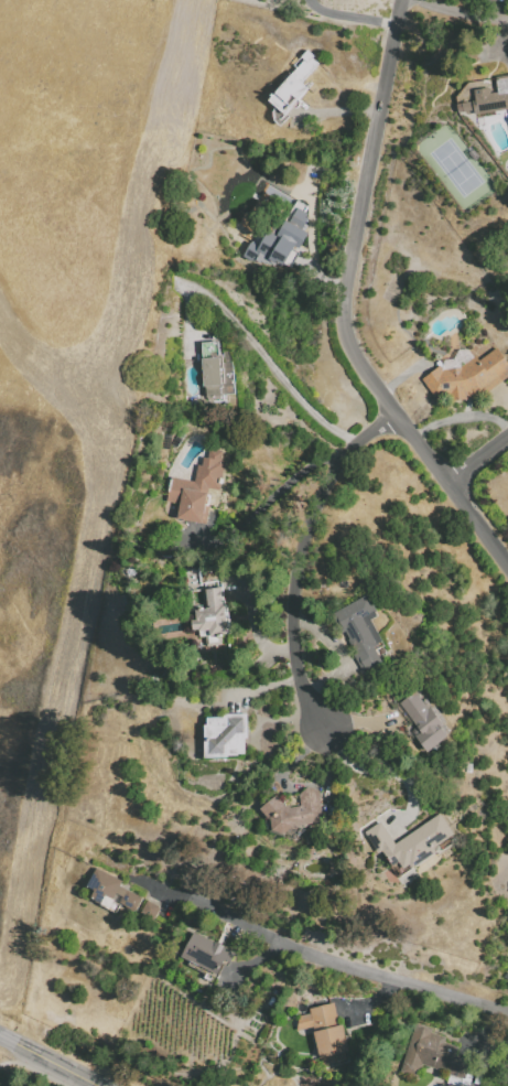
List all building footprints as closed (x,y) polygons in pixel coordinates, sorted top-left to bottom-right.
[(307,53),(315,60),(313,62),(320,67),(302,87),(309,92),(287,117),(271,104),(299,71),(294,67),(307,53)] [(493,80),(507,78),(507,109),(474,114),(473,109),(472,109),(471,101),(474,101),(473,96),(473,90),(488,88),(488,94),(495,93),(493,80)] [(306,163),(323,166),(321,180),(304,178),(306,163)] [(215,172),(225,179),(219,190),(208,183),(215,172)] [(301,225),(308,206),(294,200),(287,219),(301,225)] [(248,260),(256,247),(261,250),(272,232),(280,236),(288,223),(310,236),(300,254),(307,258),(298,276),(271,260),(267,268),(259,264),(258,267),(248,260)] [(221,398),(207,399),(206,389),(205,389),(203,345),(220,344),(220,358),(224,358),(225,387),(223,387),(223,389),(220,389),(221,398)] [(493,350),(478,361),(468,348),(456,350),(453,358),(442,359),(441,368),(439,365),(426,375),(448,401),(465,400),(476,397),(489,390),(499,379),(499,372),(496,367),(504,361),(495,348),(493,350)] [(212,499),(210,505),(207,527),(179,523),(181,507),(175,506),(167,505),(172,481),(195,485),(198,469),(204,470),(205,461),(209,461),(210,452),(224,454),(223,463),(227,464),(221,494),(209,492),(208,498),(212,499)] [(206,592),(223,590),(226,610),(229,609),(234,637),(223,639),(224,647),(207,649),(205,639),(201,639),(199,633),(194,634),(192,624),(197,623),(196,613),(209,612),(206,592)] [(383,666),(365,676),(356,658),(358,656),(346,634),(342,636),(333,619),(369,598),(379,616),(377,617),(378,621),(372,624),(385,645),(376,650),(383,666)] [(430,756),(417,739),(420,736),(415,731),(420,728),(415,722),(413,724),(400,707),(415,695),(430,712),(433,710),(447,730),(444,732),(451,740),(430,756)] [(225,718),(248,718),(249,743),(246,743),(247,759),(230,759),(230,761),(206,761),(205,729),(207,729),(207,722),(225,721),(225,718)] [(320,795),(324,825),(298,830),(305,834),(295,843),(273,835),(271,824),(260,811),(278,798),(285,808),(291,811),(302,809),(300,798),(309,792),(320,795)] [(366,837),(381,826),(397,848),(441,817),(455,838),(434,852),(437,856),(413,872),(411,869),(406,872),(401,865),(394,870),(385,854),(380,858),(366,837)] [(143,901),(137,915),(120,906),(123,901),(118,897),(111,912),(91,902),(95,895),(88,892),(98,873),(125,885),(121,891),(143,901)] [(149,905),(161,911),(155,923),(143,916),(149,905)] [(183,961),(195,936),(230,954),(218,979),(183,961)] [(311,1012),(334,1007),(341,1030),(344,1029),(350,1055),(347,1056),(348,1064),(325,1067),(315,1031),(298,1034),(300,1020),(312,1017),(311,1012)] [(399,1071),(417,1076),(420,1064),(448,1072),(447,1075),(463,1079),(468,1060),(454,1055),(456,1045),(442,1041),(444,1036),(430,1032),(431,1028),(413,1022),(399,1071)]
